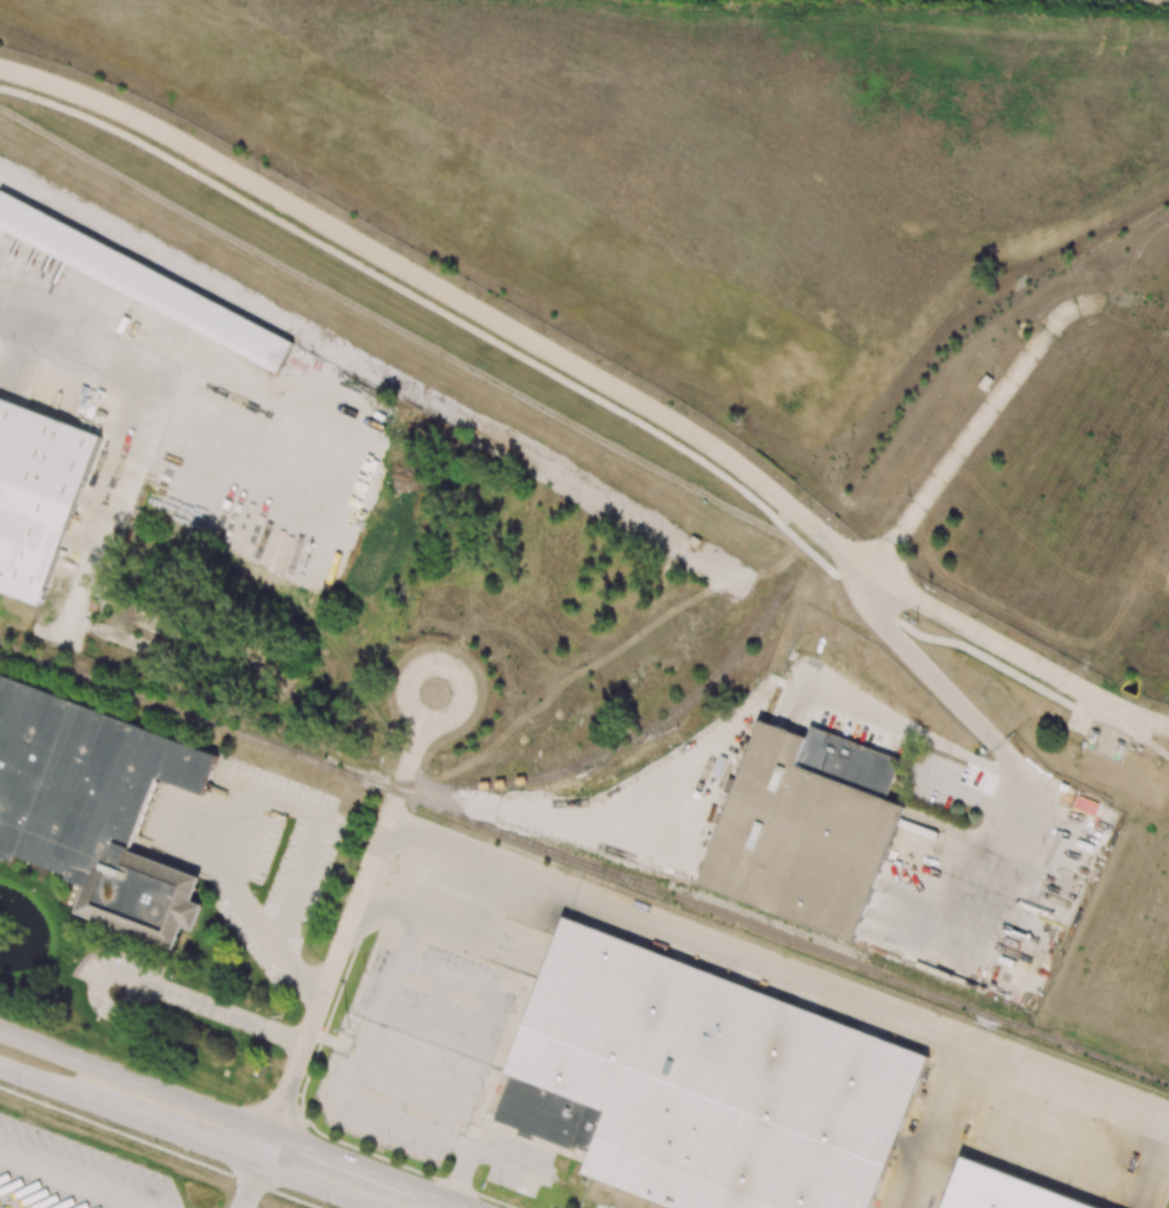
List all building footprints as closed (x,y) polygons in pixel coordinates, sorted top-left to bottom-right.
[(0,205),(0,222),(281,371),(296,343),(8,190),(0,205)] [(44,609),(108,439),(0,398),(0,592),(44,609)] [(19,862),(22,855),(79,876),(68,906),(80,910),(78,917),(179,953),(188,930),(200,934),(211,905),(200,901),(209,877),(136,851),(162,779),(210,796),(224,758),(0,675),(0,855),(19,862)] [(754,720),(690,887),(849,947),(902,809),(882,800),(896,762),(808,728),(803,740),(754,720)] [(922,1060),(864,1207),(672,1207),(578,1172),(601,1112),(500,1072),(559,919),(922,1060)] [(937,1207),(1088,1207),(956,1158),(937,1207)]
